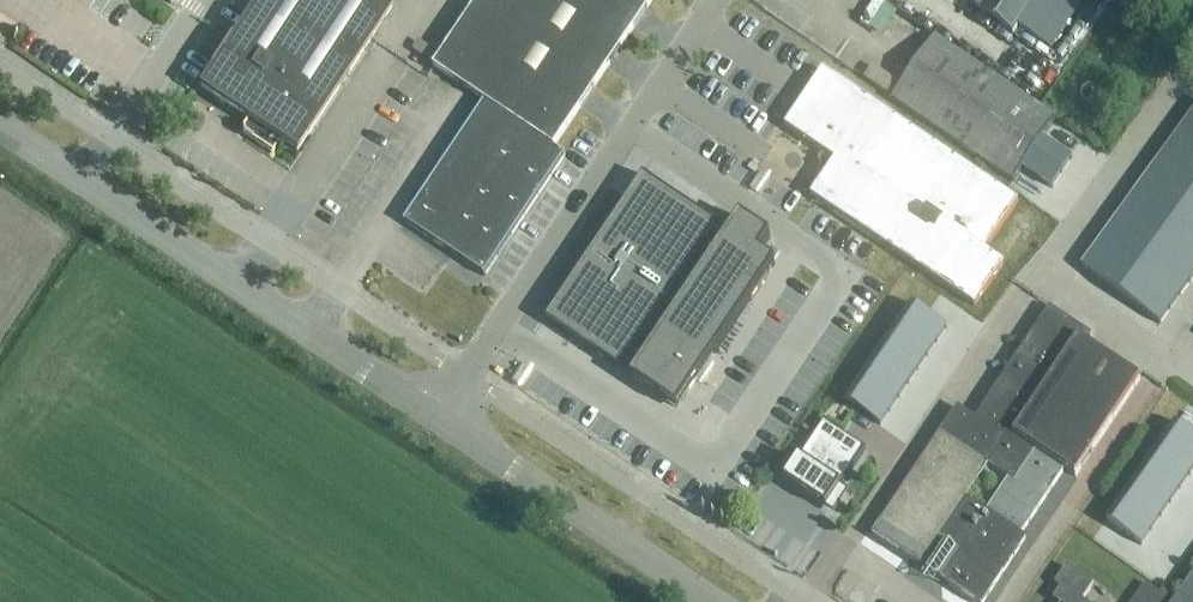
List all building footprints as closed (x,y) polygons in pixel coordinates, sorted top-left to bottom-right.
[(389,6),(381,0),(258,0),(231,40),(230,40),(198,89),(247,121),(241,130),(242,136),(271,154),(279,143),(294,153),(316,119),(314,118),(389,6)] [(432,69),(484,103),(403,224),(484,278),(564,157),(552,149),(652,0),(478,0),(432,69)] [(851,15),(883,33),(898,8),(885,0),(860,0),(851,15)] [(1034,38),(1060,0),(961,0),(1012,34),(1017,27),(1034,38)] [(892,100),(892,101),(1011,181),(1020,168),(1031,152),(1041,137),(1054,117),(987,72),(956,51),(935,37),(892,100)] [(974,307),(1003,264),(983,251),(1017,201),(892,118),(866,100),(823,71),(784,127),(834,161),(811,196),(974,307)] [(1082,269),(1159,325),(1192,278),(1192,114),(1082,269)] [(1060,172),(1070,156),(1041,137),(1031,152),(1060,172)] [(1049,187),(1060,172),(1031,152),(1020,168),(1049,187)] [(643,176),(545,322),(676,409),(713,354),(715,355),(775,265),(759,254),(769,239),(739,218),(728,234),(643,176)] [(910,305),(844,404),(879,427),(945,328),(910,305)] [(984,406),(987,408),(977,422),(957,409),(872,537),(919,568),(942,583),(970,601),(984,601),(1025,540),(1020,536),(1064,470),(1075,478),(1140,380),(1086,344),(1079,340),(1084,332),(1049,309),(984,406)] [(755,462),(814,369),(768,341),(709,433),(755,462)] [(798,460),(783,483),(826,511),(828,508),(841,488),(840,488),(865,451),(824,423),(799,461),(798,460)] [(1107,521),(1142,545),(1192,470),(1192,437),(1173,424),(1107,521)] [(1082,601),(1092,586),(1066,568),(1055,585),(1061,589),(1053,600),(1056,601),(1082,601)] [(1179,597),(1176,601),(1192,601),(1192,578),(1179,597)] [(1179,597),(1165,587),(1161,593),(1146,583),(1133,601),(1176,601),(1179,597)]
